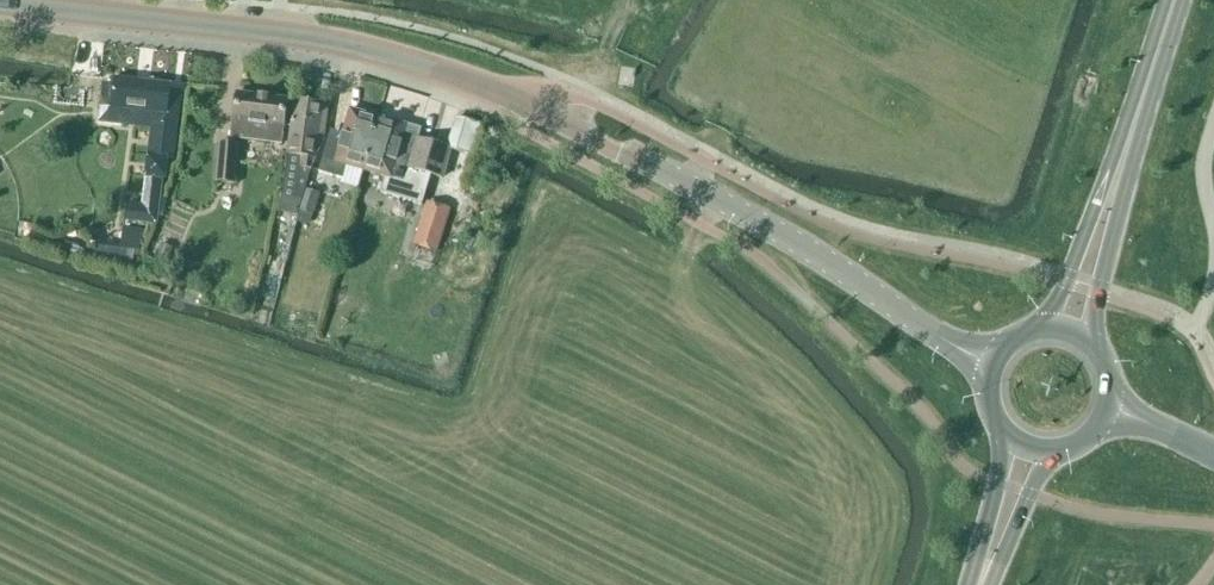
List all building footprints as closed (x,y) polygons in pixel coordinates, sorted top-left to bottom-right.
[(114,85),(112,108),(140,112),(138,128),(152,130),(149,157),(143,206),(126,204),(125,220),(157,223),(162,177),(166,177),(168,157),(174,158),(179,115),(167,114),(170,86),(115,80),(114,85)] [(284,129),(288,100),(236,94),(233,122),(231,138),(282,145),(284,129)] [(283,197),(279,212),(297,216),(300,201),(302,202),(307,190),(305,190),(324,142),(328,107),(295,101),(291,129),(292,129),(282,197),(283,197)] [(329,139),(319,172),(343,179),(346,166),(363,171),(379,118),(350,110),(341,142),(329,139)] [(379,118),(363,171),(385,178),(381,193),(397,198),(421,205),(426,188),(429,175),(442,179),(450,151),(451,149),(447,148),(416,140),(419,131),(407,127),(379,118)] [(467,129),(460,154),(475,158),(484,125),(469,121),(467,129)] [(235,184),(238,146),(218,144),(215,183),(235,184)] [(302,202),(299,211),(313,214),(319,194),(307,190),(302,202)] [(450,209),(427,203),(414,247),(437,254),(450,209)] [(186,234),(194,216),(169,205),(162,223),(186,234)] [(173,248),(162,243),(154,259),(165,265),(173,248)]
